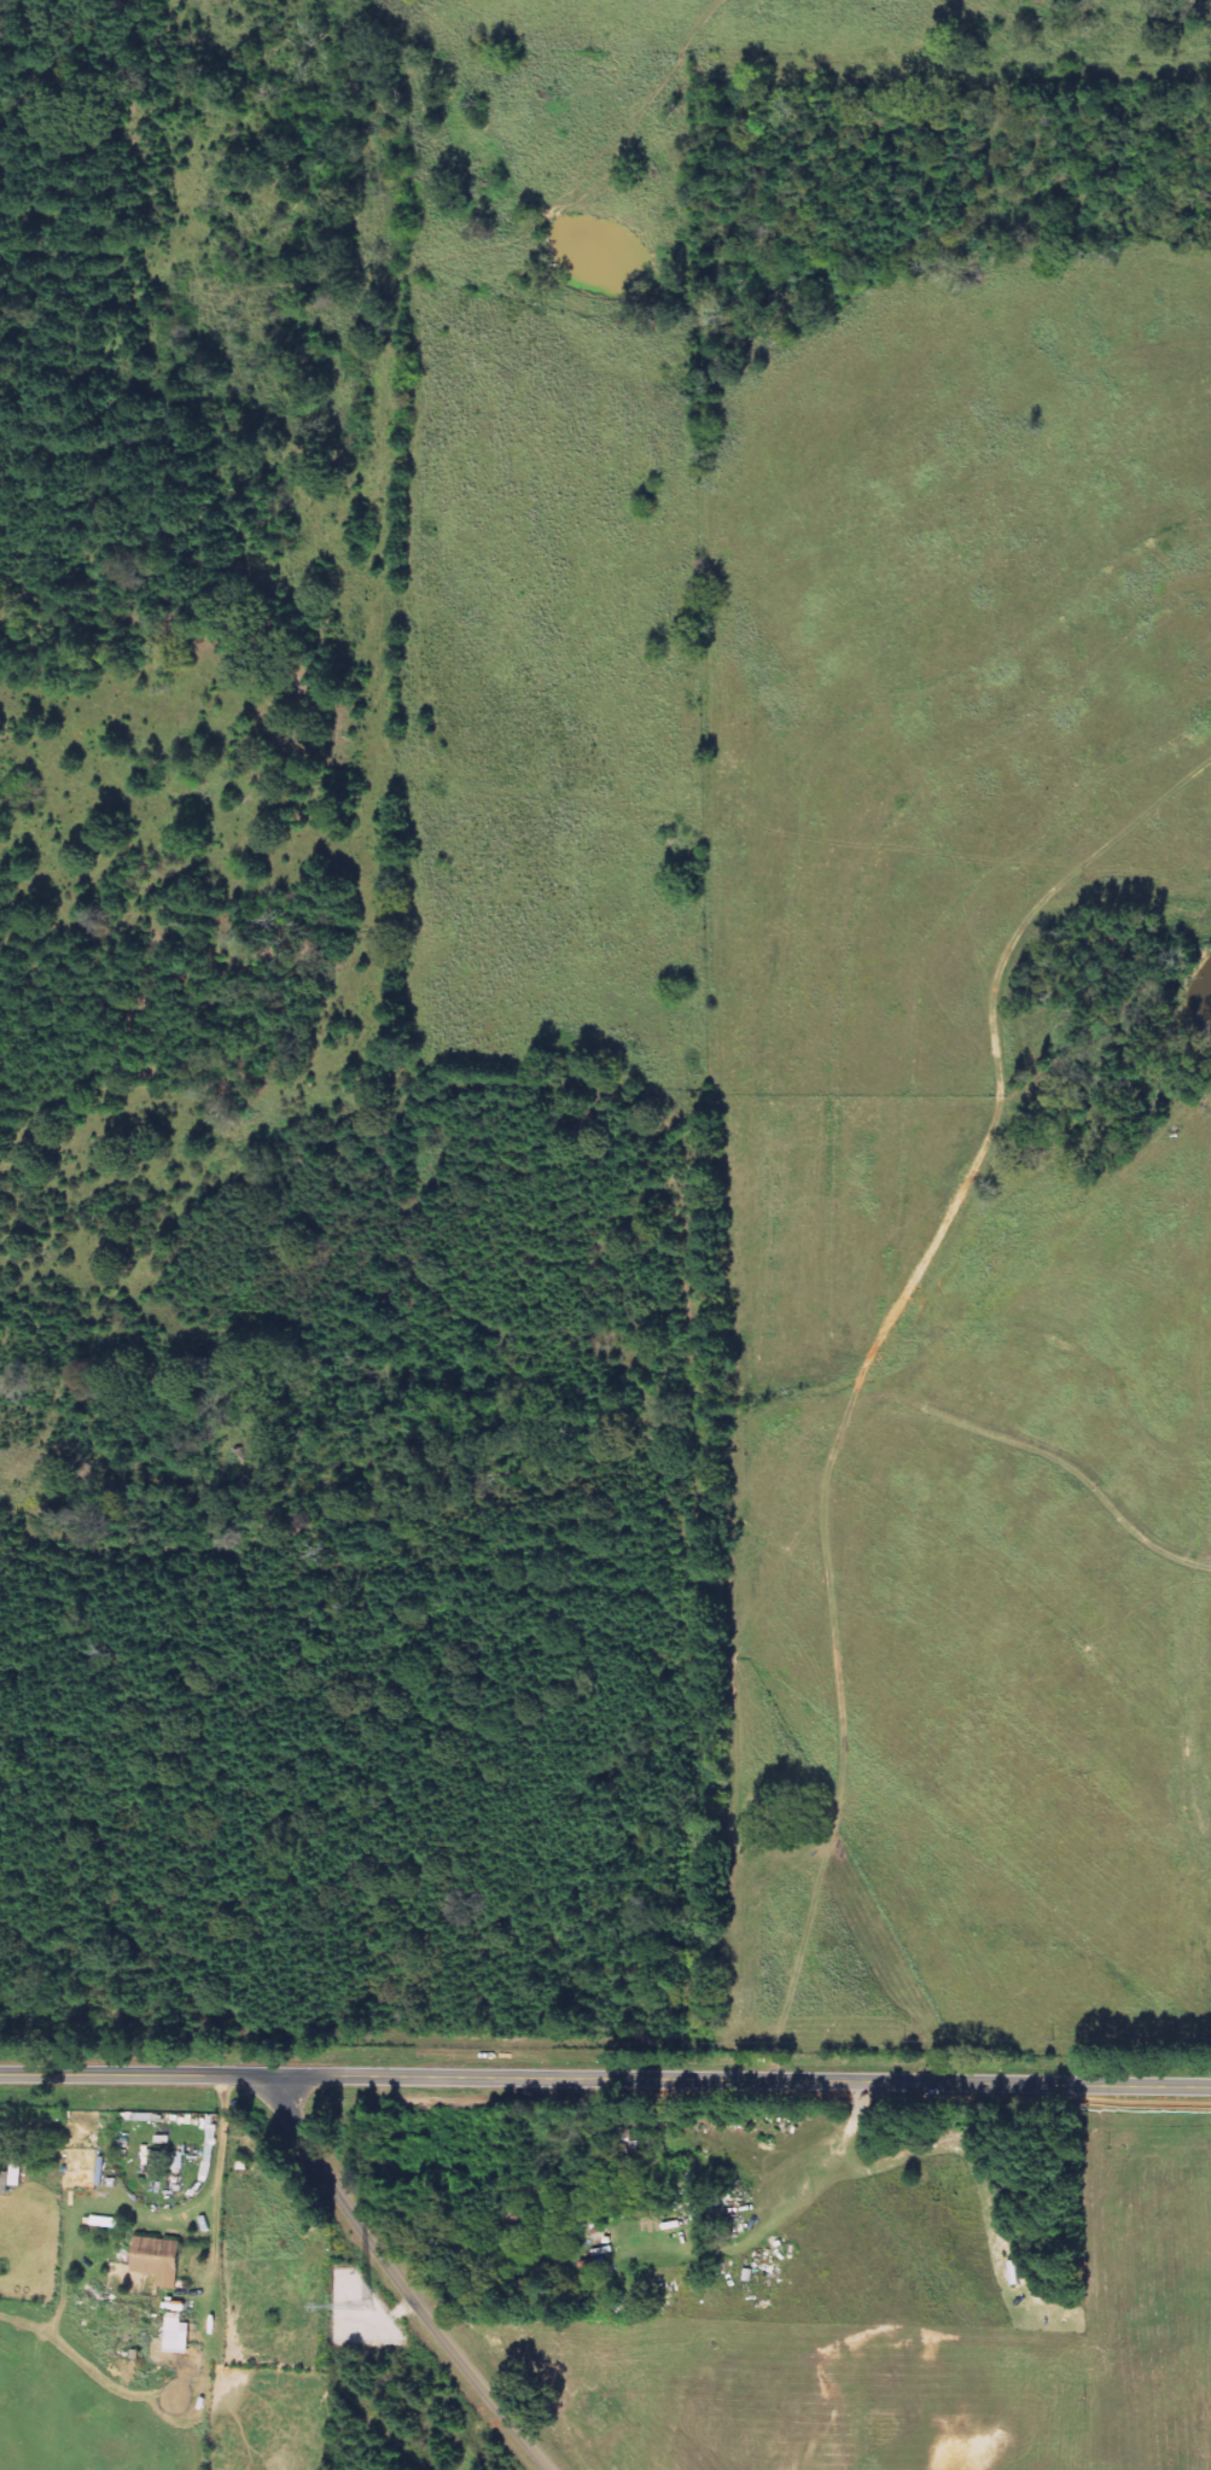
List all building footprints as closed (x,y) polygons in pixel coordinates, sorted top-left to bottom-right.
[(9,2185),(19,2186),(20,2164),(11,2164),(11,2174),(0,2174),(0,2194),(9,2195),(9,2185)] [(176,2289),(181,2241),(134,2236),(130,2271),(158,2274),(156,2287),(176,2289)] [(190,2323),(182,2323),(183,2314),(167,2312),(163,2351),(187,2353),(190,2323)]
